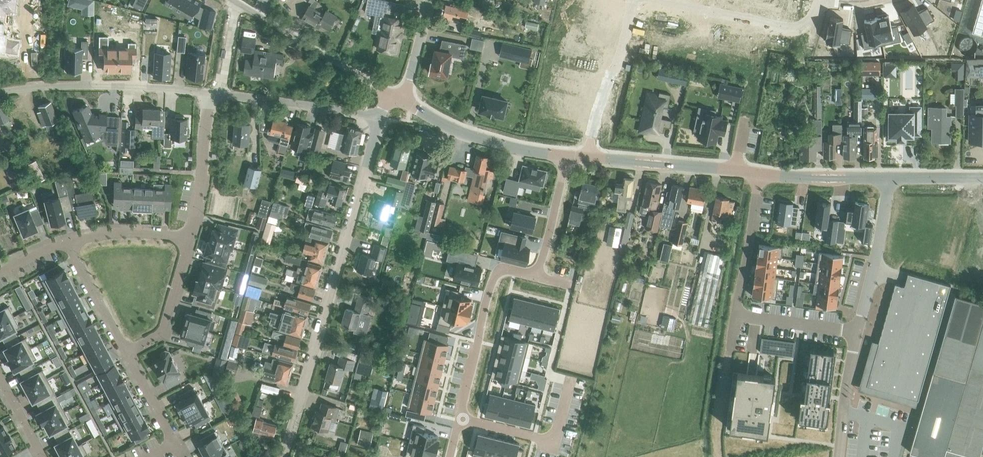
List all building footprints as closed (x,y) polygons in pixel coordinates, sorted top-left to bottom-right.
[(4,53),(4,51),(16,52),(17,42),(6,40),(7,32),(2,31),(4,22),(5,23),(5,22),(4,22),(5,11),(13,12),(15,0),(0,0),(0,52),(4,53)] [(132,5),(141,9),(146,0),(134,0),(132,5)] [(167,0),(191,14),(200,0),(167,0)] [(312,2),(309,7),(302,18),(318,27),(320,24),(325,15),(324,15),(314,10),(319,2),(314,0),(309,0),(312,2)] [(377,0),(367,0),(364,13),(383,18),(375,50),(392,55),(401,22),(388,19),(392,4),(377,0)] [(972,30),(972,32),(982,35),(982,0),(981,0),(972,30)] [(460,7),(446,4),(443,16),(463,20),(464,14),(473,16),(474,10),(460,6),(460,7)] [(913,4),(902,11),(914,33),(926,26),(925,25),(934,20),(927,8),(918,13),(913,4)] [(202,8),(197,26),(209,29),(213,11),(202,8)] [(324,15),(325,15),(320,24),(329,30),(336,17),(327,11),(324,15)] [(877,17),(876,17),(882,45),(901,41),(897,25),(891,27),(891,24),(889,15),(877,18),(877,17)] [(828,24),(826,37),(827,37),(826,41),(839,44),(839,42),(850,44),(852,30),(841,28),(843,19),(830,17),(829,24),(828,24)] [(861,33),(864,49),(882,45),(876,17),(864,20),(866,30),(867,32),(861,33)] [(525,27),(537,30),(539,24),(526,21),(525,27)] [(470,36),(472,29),(462,26),(460,33),(470,36)] [(908,32),(903,34),(908,43),(913,41),(908,32)] [(99,36),(99,56),(104,56),(103,71),(107,71),(107,72),(113,72),(113,71),(116,71),(117,49),(107,49),(107,37),(99,36)] [(178,36),(176,52),(184,52),(186,37),(178,36)] [(256,39),(244,38),(242,51),(254,52),(256,39)] [(483,42),(472,39),(470,49),(482,51),(483,42)] [(444,72),(447,73),(448,71),(451,53),(450,53),(451,49),(465,52),(467,44),(442,40),(441,47),(442,47),(441,51),(436,50),(433,63),(431,63),(430,69),(436,71),(436,72),(437,73),(443,74),(444,73),(444,72)] [(503,42),(500,54),(522,59),(522,57),(530,59),(532,50),(503,42)] [(117,49),(116,71),(129,71),(130,57),(135,57),(135,43),(128,43),(128,49),(117,49)] [(66,76),(81,76),(81,62),(87,62),(87,45),(80,45),(80,52),(66,52),(66,53),(64,53),(64,62),(66,62),(66,76)] [(256,51),(255,54),(254,61),(246,60),(244,73),(253,75),(253,72),(261,73),(260,76),(273,78),(276,61),(282,62),(283,55),(256,51)] [(155,52),(153,77),(168,78),(170,53),(169,53),(169,54),(156,53),(156,52),(155,52)] [(204,54),(188,52),(185,76),(202,78),(204,54)] [(862,61),(862,75),(879,74),(879,61),(862,61)] [(689,73),(676,70),(673,82),(686,85),(689,73)] [(725,84),(722,98),(739,102),(742,88),(725,84)] [(809,142),(797,142),(797,149),(801,149),(801,158),(803,158),(803,159),(809,159),(809,158),(815,158),(815,148),(821,148),(821,119),(821,88),(814,88),(814,119),(812,119),(812,136),(809,136),(809,142)] [(875,89),(862,89),(862,99),(875,99),(875,89)] [(964,89),(957,89),(956,89),(955,105),(957,105),(957,117),(963,117),(963,105),(964,99),(964,89)] [(647,91),(638,132),(646,134),(651,130),(663,132),(664,126),(670,128),(672,120),(659,118),(662,106),(668,107),(671,95),(659,92),(658,96),(657,96),(655,93),(647,91)] [(483,95),(480,111),(488,113),(488,114),(495,115),(503,117),(507,101),(483,95)] [(1,133),(12,127),(9,120),(1,101),(0,101),(0,130),(1,133)] [(47,104),(36,110),(38,114),(35,116),(36,117),(42,129),(56,122),(47,104)] [(970,142),(980,142),(982,142),(982,106),(971,105),(971,106),(971,114),(970,142)] [(87,106),(73,112),(78,122),(76,123),(77,125),(79,124),(84,136),(80,138),(81,141),(102,132),(107,143),(117,144),(119,117),(118,116),(118,118),(104,116),(104,114),(90,113),(87,106)] [(847,122),(847,134),(861,134),(861,122),(861,106),(854,106),(854,122),(847,122)] [(727,121),(721,119),(721,117),(715,115),(716,111),(699,107),(696,118),(702,119),(698,138),(700,139),(710,141),(716,142),(718,133),(724,134),(727,121)] [(887,125),(886,139),(897,140),(897,141),(905,141),(905,137),(913,137),(913,136),(920,136),(920,127),(920,107),(916,107),(911,113),(908,113),(889,113),(889,125),(887,125)] [(161,123),(157,123),(158,109),(142,108),(142,116),(135,115),(135,127),(152,128),(152,139),(160,140),(161,123)] [(164,125),(163,138),(170,138),(170,130),(185,130),(185,127),(187,127),(188,119),(186,119),(186,110),(182,110),(183,108),(174,108),(174,110),(170,110),(170,125),(164,125)] [(932,142),(950,142),(950,135),(951,135),(951,134),(950,134),(950,116),(946,116),(946,108),(929,108),(928,127),(932,128),(932,142)] [(268,122),(266,127),(270,127),(268,132),(270,132),(268,138),(270,141),(279,144),(277,153),(284,155),(287,145),(288,145),(293,126),(287,124),(288,122),(274,118),(273,123),(268,122)] [(134,146),(135,129),(128,129),(128,122),(121,121),(120,151),(126,151),(126,146),(134,146)] [(250,125),(236,124),(234,144),(248,145),(250,125)] [(304,151),(303,152),(309,154),(310,148),(313,138),(314,136),(308,134),(310,127),(309,127),(299,125),(298,124),(292,148),(304,151)] [(829,142),(824,142),(824,157),(825,157),(826,158),(829,158),(830,157),(835,157),(835,142),(842,142),(842,124),(833,124),(833,134),(829,134),(829,142)] [(340,133),(336,149),(357,155),(361,137),(362,132),(361,130),(356,129),(348,127),(346,134),(340,133)] [(877,127),(864,127),(864,142),(864,157),(867,157),(867,158),(868,159),(871,159),(872,158),(872,157),(875,157),(875,155),(878,155),(878,142),(877,142),(877,127)] [(315,129),(314,136),(313,138),(310,148),(319,150),(324,131),(315,129)] [(846,157),(846,159),(847,159),(852,159),(853,158),(853,157),(856,157),(856,136),(844,136),(844,157),(846,157)] [(396,145),(391,164),(405,168),(410,149),(396,145)] [(428,178),(429,175),(436,177),(439,163),(433,161),(434,158),(417,153),(412,174),(428,178)] [(484,187),(485,187),(487,178),(492,179),(494,172),(489,171),(489,170),(485,169),(488,157),(477,154),(473,168),(467,167),(465,169),(465,170),(449,166),(446,178),(464,182),(466,175),(470,176),(470,175),(474,176),(472,184),(473,184),(471,191),(483,194),(484,187)] [(12,159),(2,164),(9,178),(18,174),(12,159)] [(348,182),(348,180),(350,180),(352,174),(350,174),(351,170),(345,168),(347,163),(335,160),(331,178),(348,182)] [(28,165),(37,182),(44,178),(35,161),(28,165)] [(502,191),(514,194),(516,184),(531,188),(532,183),(540,185),(541,180),(543,181),(545,173),(543,173),(544,171),(535,168),(530,166),(530,167),(521,165),(517,181),(505,178),(502,191)] [(245,184),(257,187),(261,169),(249,166),(245,184)] [(295,181),(300,183),(303,184),(306,177),(298,174),(295,181)] [(388,177),(386,183),(392,185),(404,188),(405,182),(393,179),(388,177)] [(616,184),(615,192),(619,193),(617,210),(626,211),(627,199),(631,200),(634,180),(624,178),(623,184),(616,184)] [(649,182),(647,181),(642,204),(640,211),(642,214),(648,216),(646,228),(657,230),(661,212),(656,211),(662,184),(655,183),(655,182),(655,181),(650,180),(649,181),(649,182)] [(92,190),(91,190),(92,193),(83,195),(82,192),(75,193),(73,181),(65,183),(72,209),(77,209),(78,217),(96,214),(92,190)] [(119,209),(130,209),(131,188),(120,187),(121,182),(114,182),(113,206),(119,207),(119,209)] [(405,182),(404,188),(413,190),(414,184),(405,182)] [(573,196),(579,200),(579,202),(578,206),(572,205),(569,218),(580,222),(583,209),(592,211),(596,195),(600,196),(602,187),(597,186),(597,185),(583,182),(582,189),(575,190),(573,196)] [(169,209),(170,198),(170,184),(164,184),(164,189),(162,189),(153,189),(152,210),(163,211),(163,209),(169,209)] [(319,190),(315,204),(325,207),(328,198),(331,199),(331,202),(341,205),(346,190),(330,185),(327,192),(319,190)] [(662,214),(659,226),(670,229),(672,219),(675,207),(678,207),(684,187),(673,185),(671,191),(667,191),(664,203),(663,208),(662,214)] [(702,210),(703,205),(706,190),(690,187),(687,202),(692,203),(691,208),(702,210)] [(152,210),(153,189),(131,188),(130,209),(152,210)] [(373,216),(387,219),(391,205),(399,207),(403,192),(391,188),(387,202),(378,199),(373,216)] [(410,193),(404,192),(400,207),(406,208),(410,193)] [(62,219),(63,219),(60,210),(70,207),(65,193),(43,200),(49,223),(54,221),(55,223),(62,221),(62,219)] [(315,196),(308,194),(305,205),(311,207),(312,208),(315,196)] [(729,199),(716,197),(712,219),(719,220),(720,214),(726,215),(726,213),(732,214),(734,202),(728,201),(729,199)] [(262,198),(258,214),(260,214),(266,216),(270,201),(262,198)] [(431,223),(436,202),(428,200),(420,230),(429,232),(431,223)] [(780,201),(777,223),(787,225),(797,226),(799,207),(792,206),(793,203),(780,201)] [(273,202),(271,210),(287,214),(289,206),(273,202)] [(444,204),(436,202),(431,223),(439,225),(444,204)] [(818,202),(814,228),(827,230),(825,242),(835,243),(834,246),(835,246),(837,228),(838,222),(839,220),(838,220),(838,221),(829,219),(830,219),(829,219),(831,203),(830,203),(830,204),(819,202),(818,202)] [(846,208),(844,222),(864,225),(865,225),(865,223),(866,218),(868,218),(869,210),(867,210),(868,203),(855,202),(854,208),(851,208),(846,208)] [(336,220),(337,215),(310,208),(307,218),(334,226),(334,225),(335,224),(336,221),(336,220)] [(23,235),(24,235),(25,237),(32,234),(31,232),(36,230),(33,224),(41,220),(37,209),(28,213),(27,210),(14,215),(23,235)] [(287,214),(271,210),(267,223),(282,227),(283,222),(280,222),(283,214),(287,215),(287,214)] [(514,212),(510,227),(532,232),(535,217),(514,212)] [(620,243),(626,245),(634,214),(627,212),(623,227),(624,227),(620,243)] [(263,230),(267,216),(266,216),(260,214),(256,228),(263,230)] [(682,245),(687,223),(679,221),(674,243),(682,245)] [(305,227),(306,227),(305,233),(310,235),(330,241),(333,230),(310,223),(306,222),(305,227)] [(864,225),(862,241),(870,242),(873,224),(865,223),(865,225),(864,225)] [(275,232),(276,227),(266,224),(263,233),(268,235),(269,230),(275,232)] [(210,242),(231,248),(233,248),(238,230),(221,225),(220,231),(214,229),(210,242)] [(608,244),(618,247),(622,229),(612,226),(608,244)] [(254,254),(259,234),(254,232),(248,253),(254,254)] [(457,232),(454,245),(461,246),(464,234),(457,232)] [(502,232),(499,246),(505,247),(502,259),(525,264),(529,249),(524,247),(526,238),(502,232)] [(263,233),(260,242),(268,245),(270,238),(267,237),(268,235),(263,233)] [(362,254),(358,270),(371,274),(375,258),(383,261),(387,248),(390,237),(383,235),(380,246),(375,244),(371,257),(362,254)] [(307,236),(306,240),(304,246),(326,253),(329,242),(307,236)] [(426,240),(425,246),(433,248),(441,250),(442,244),(426,240)] [(589,242),(582,240),(577,259),(584,261),(585,255),(589,242)] [(231,248),(210,242),(209,241),(205,254),(211,256),(209,262),(225,266),(231,248)] [(672,245),(664,243),(660,260),(668,262),(672,245)] [(759,244),(757,255),(777,258),(781,259),(783,247),(759,244)] [(326,253),(304,246),(303,252),(310,254),(309,259),(323,263),(326,253)] [(467,253),(467,252),(449,247),(446,260),(448,261),(458,263),(454,277),(454,279),(477,285),(481,268),(475,267),(474,266),(475,261),(465,259),(467,252),(467,253)] [(704,251),(687,323),(707,327),(723,256),(704,251)] [(819,252),(818,263),(842,266),(843,256),(819,252)] [(564,253),(562,260),(573,263),(574,260),(575,256),(564,253)] [(286,255),(285,261),(300,265),(301,259),(286,255)] [(592,257),(586,255),(583,265),(589,267),(592,257)] [(757,255),(756,265),(776,268),(777,258),(757,255)] [(246,259),(242,272),(243,272),(247,274),(248,274),(252,260),(246,259)] [(301,272),(320,277),(323,267),(308,262),(306,269),(298,266),(297,271),(301,272)] [(204,263),(202,268),(199,281),(221,287),(226,269),(210,264),(205,263),(204,263)] [(818,263),(816,273),(840,276),(842,266),(818,263)] [(59,271),(56,265),(44,272),(47,278),(41,281),(47,290),(68,279),(63,269),(59,271)] [(756,265),(755,275),(775,277),(776,268),(756,265)] [(296,281),(317,288),(320,277),(301,272),(297,271),(287,268),(285,273),(297,277),(296,281)] [(816,273),(815,284),(819,284),(839,287),(840,276),(816,273)] [(879,343),(867,385),(917,400),(918,400),(951,285),(908,273),(904,286),(895,283),(878,343),(879,343)] [(251,274),(248,283),(265,287),(268,278),(251,274)] [(755,275),(753,285),(777,288),(779,278),(775,277),(755,275)] [(68,279),(47,290),(51,299),(73,288),(68,279)] [(221,287),(199,281),(197,280),(194,292),(200,294),(199,297),(198,296),(196,304),(214,309),(217,299),(218,299),(221,287)] [(316,289),(301,285),(297,284),(293,283),(292,289),(299,291),(298,296),(313,300),(316,289)] [(264,288),(251,284),(247,295),(261,299),(264,288)] [(394,287),(383,284),(381,292),(392,295),(394,287)] [(819,284),(817,294),(837,297),(839,287),(819,284)] [(753,285),(752,296),(776,299),(777,288),(753,285)] [(73,288),(51,299),(56,308),(78,297),(73,288)] [(447,288),(443,306),(471,313),(473,304),(471,304),(471,301),(458,297),(459,291),(447,288)] [(355,311),(346,309),(342,325),(356,329),(354,335),(362,338),(368,315),(366,314),(369,305),(371,298),(360,294),(357,302),(355,311)] [(816,304),(836,307),(837,297),(817,294),(816,304)] [(910,452),(926,456),(944,456),(946,449),(976,456),(979,456),(982,444),(982,303),(955,295),(910,452)] [(245,296),(242,308),(248,309),(253,311),(254,307),(249,305),(251,297),(245,296)] [(78,297),(56,308),(61,318),(83,306),(78,297)] [(290,309),(294,310),(309,314),(310,310),(312,309),(313,306),(312,305),(312,304),(297,299),(287,297),(286,302),(276,299),(275,301),(274,304),(284,307),(290,309)] [(408,322),(417,324),(422,305),(423,301),(414,298),(413,302),(408,322)] [(515,298),(509,320),(520,322),(526,301),(515,298)] [(526,301),(520,322),(532,325),(537,303),(526,301)] [(537,303),(532,325),(543,328),(548,306),(537,303)] [(0,305),(0,324),(14,317),(8,306),(2,309),(0,305)] [(83,306),(61,318),(66,327),(88,315),(87,315),(83,306)] [(443,306),(438,323),(450,326),(452,320),(465,324),(466,321),(469,321),(471,313),(443,306)] [(548,306),(543,328),(554,331),(559,309),(548,306)] [(242,308),(238,321),(244,323),(248,309),(242,308)] [(185,324),(208,331),(211,319),(210,319),(212,313),(198,309),(197,315),(189,313),(189,312),(188,312),(188,313),(185,324)] [(272,312),(271,316),(273,317),(305,327),(308,316),(295,312),(285,309),(283,314),(281,314),(272,312)] [(88,315),(66,327),(71,336),(93,324),(88,315)] [(621,317),(613,315),(612,321),(620,323),(621,317)] [(676,319),(664,316),(661,328),(673,331),(676,319)] [(1,337),(4,342),(16,335),(13,330),(19,327),(14,317),(0,324),(0,337),(1,337)] [(273,317),(272,323),(280,325),(278,330),(285,332),(302,337),(305,328),(305,327),(273,317)] [(227,327),(235,329),(238,320),(236,320),(229,318),(227,327)] [(236,328),(235,332),(242,334),(244,328),(245,323),(238,321),(236,328)] [(76,345),(97,333),(93,325),(93,324),(71,336),(76,345)] [(204,344),(208,331),(185,324),(184,325),(185,325),(182,335),(181,335),(181,336),(182,337),(182,336),(190,339),(188,344),(202,348),(203,344),(204,344)] [(285,339),(284,345),(299,349),(302,339),(287,335),(273,331),(272,336),(285,339)] [(424,339),(421,353),(445,359),(448,345),(446,344),(448,336),(430,331),(428,340),(424,339)] [(235,332),(232,343),(239,346),(242,334),(235,332)] [(85,352),(102,342),(97,333),(76,345),(80,343),(85,352)] [(16,335),(4,342),(7,347),(4,349),(9,359),(30,348),(25,338),(19,341),(16,335)] [(505,337),(501,350),(525,356),(529,343),(521,341),(517,340),(513,339),(505,337)] [(759,338),(757,352),(794,357),(795,342),(762,338),(762,339),(759,338)] [(90,361),(107,352),(102,342),(85,352),(90,361)] [(232,343),(229,355),(236,357),(239,346),(232,343)] [(273,354),(282,357),(295,361),(298,351),(276,344),(273,354)] [(30,362),(36,359),(30,348),(9,359),(8,360),(13,371),(18,368),(21,374),(33,367),(30,362)] [(801,398),(798,419),(827,423),(830,402),(827,401),(834,352),(832,352),(811,349),(805,394),(804,398),(801,398)] [(229,352),(220,350),(218,358),(227,360),(229,352)] [(501,350),(498,364),(522,370),(525,356),(501,350)] [(164,359),(157,362),(159,366),(156,367),(164,382),(165,381),(169,387),(180,381),(177,375),(180,373),(169,352),(166,351),(163,353),(162,356),(164,359)] [(90,361),(95,370),(112,361),(107,352),(90,361)] [(421,353),(418,366),(442,372),(445,359),(421,353)] [(331,363),(326,380),(340,384),(344,368),(353,370),(356,361),(340,356),(337,365),(331,363)] [(360,356),(356,372),(362,373),(371,375),(375,360),(360,356)] [(218,357),(215,367),(224,370),(227,360),(218,358),(218,357)] [(293,364),(273,358),(271,362),(266,361),(264,367),(290,374),(293,364)] [(228,361),(226,370),(223,380),(233,384),(236,373),(239,364),(228,361)] [(97,373),(102,382),(119,373),(118,373),(114,364),(96,373),(97,373)] [(498,364),(494,378),(503,380),(506,381),(510,382),(518,384),(522,370),(498,364)] [(418,366),(414,380),(438,386),(442,372),(418,366)] [(23,385),(21,386),(24,392),(48,380),(42,369),(36,372),(33,367),(21,374),(24,379),(21,381),(23,385)] [(261,377),(273,381),(287,385),(290,374),(264,367),(261,377)] [(106,392),(124,382),(119,373),(102,382),(106,392)] [(738,373),(730,429),(742,431),(755,433),(768,434),(770,422),(770,415),(771,415),(771,412),(773,397),(776,378),(758,375),(757,375),(756,375),(748,374),(746,374),(745,373),(745,374),(738,373)] [(24,392),(28,399),(30,398),(32,402),(35,400),(38,405),(56,396),(48,380),(24,392)] [(414,380),(411,394),(435,400),(438,386),(414,380)] [(124,382),(106,392),(111,400),(107,403),(128,391),(124,383),(124,382)] [(211,387),(216,396),(223,392),(218,383),(211,387)] [(260,390),(278,395),(279,388),(262,383),(260,390)] [(182,415),(203,403),(197,392),(196,393),(193,388),(181,394),(184,399),(177,403),(176,403),(176,404),(177,404),(182,414),(181,414),(182,415)] [(70,389),(61,393),(64,399),(65,399),(73,395),(73,394),(70,389)] [(388,391),(379,389),(376,399),(372,398),(369,407),(383,411),(388,391)] [(112,412),(133,401),(128,391),(107,403),(112,412)] [(215,397),(219,404),(227,400),(223,392),(216,396),(215,397)] [(411,394),(407,407),(432,413),(435,400),(411,394)] [(491,394),(486,415),(497,418),(502,396),(491,394)] [(41,411),(36,413),(42,424),(43,423),(65,412),(56,396),(38,405),(41,411)] [(502,396),(497,418),(508,421),(513,399),(502,396)] [(513,399),(508,421),(519,423),(524,402),(513,399)] [(138,410),(133,401),(112,412),(117,421),(138,410)] [(524,402),(519,423),(530,426),(535,405),(524,402)] [(203,403),(182,415),(187,425),(188,426),(189,425),(195,421),(198,426),(210,420),(208,415),(209,414),(203,403)] [(313,422),(312,426),(328,431),(331,420),(335,422),(339,409),(322,404),(320,412),(317,411),(315,416),(314,416),(312,417),(311,420),(312,422),(313,422)] [(252,414),(250,423),(254,424),(253,426),(255,427),(254,429),(260,431),(259,435),(265,437),(266,434),(273,436),(277,425),(264,421),(264,419),(260,418),(262,408),(256,407),(254,414),(252,414)] [(121,430),(143,419),(143,418),(138,410),(117,421),(121,430)] [(407,410),(405,416),(419,419),(420,413),(407,410)] [(55,437),(69,430),(65,423),(70,421),(65,412),(43,423),(49,433),(52,432),(55,437)] [(235,417),(227,421),(230,426),(233,424),(236,430),(241,427),(235,417)] [(93,423),(91,418),(84,422),(86,427),(93,423)] [(132,437),(135,443),(148,436),(145,430),(148,428),(143,419),(121,430),(122,431),(126,428),(131,437),(132,437)] [(414,424),(409,442),(437,449),(440,440),(437,440),(438,436),(424,433),(426,427),(414,424)] [(0,455),(15,447),(12,440),(13,440),(9,433),(8,433),(4,426),(0,428),(0,454),(0,455)] [(81,442),(76,444),(69,430),(55,437),(56,439),(58,443),(55,444),(60,454),(81,443),(81,442)] [(200,439),(205,446),(201,448),(206,456),(207,456),(223,449),(214,431),(200,439)] [(360,433),(358,440),(370,443),(372,436),(360,433)] [(473,456),(484,456),(485,454),(484,454),(489,436),(479,434),(477,439),(475,438),(473,446),(475,447),(473,456)] [(489,436),(484,454),(485,454),(494,456),(499,439),(489,436)] [(494,456),(495,456),(505,456),(509,441),(499,439),(494,456)] [(505,456),(522,456),(524,451),(518,449),(519,444),(509,441),(505,456)] [(405,456),(418,456),(421,456),(433,456),(435,456),(437,449),(409,442),(405,456)] [(81,456),(87,453),(81,443),(60,454),(59,455),(60,456),(81,456)] [(223,449),(207,456),(227,456),(223,449)]
